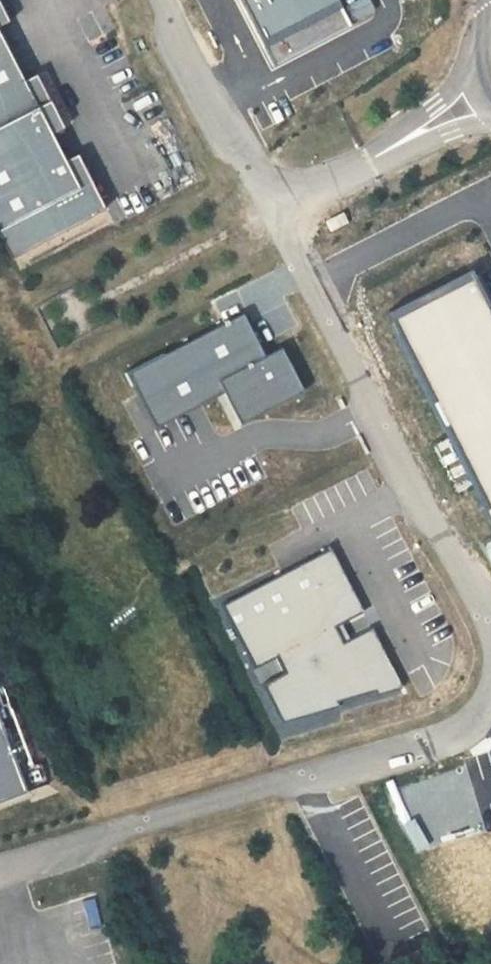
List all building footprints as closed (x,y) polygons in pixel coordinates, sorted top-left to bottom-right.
[(0,258),(100,211),(73,152),(57,159),(44,133),(59,126),(0,1),(0,258)] [(235,423),(301,393),(280,347),(260,356),(242,317),(124,370),(150,427),(222,394),(235,423)] [(331,625),(357,614),(331,550),(222,594),(282,741),(341,717),(339,711),(397,687),(373,630),(339,644),(331,625)] [(22,793),(14,771),(28,767),(0,684),(0,800),(22,793)]
